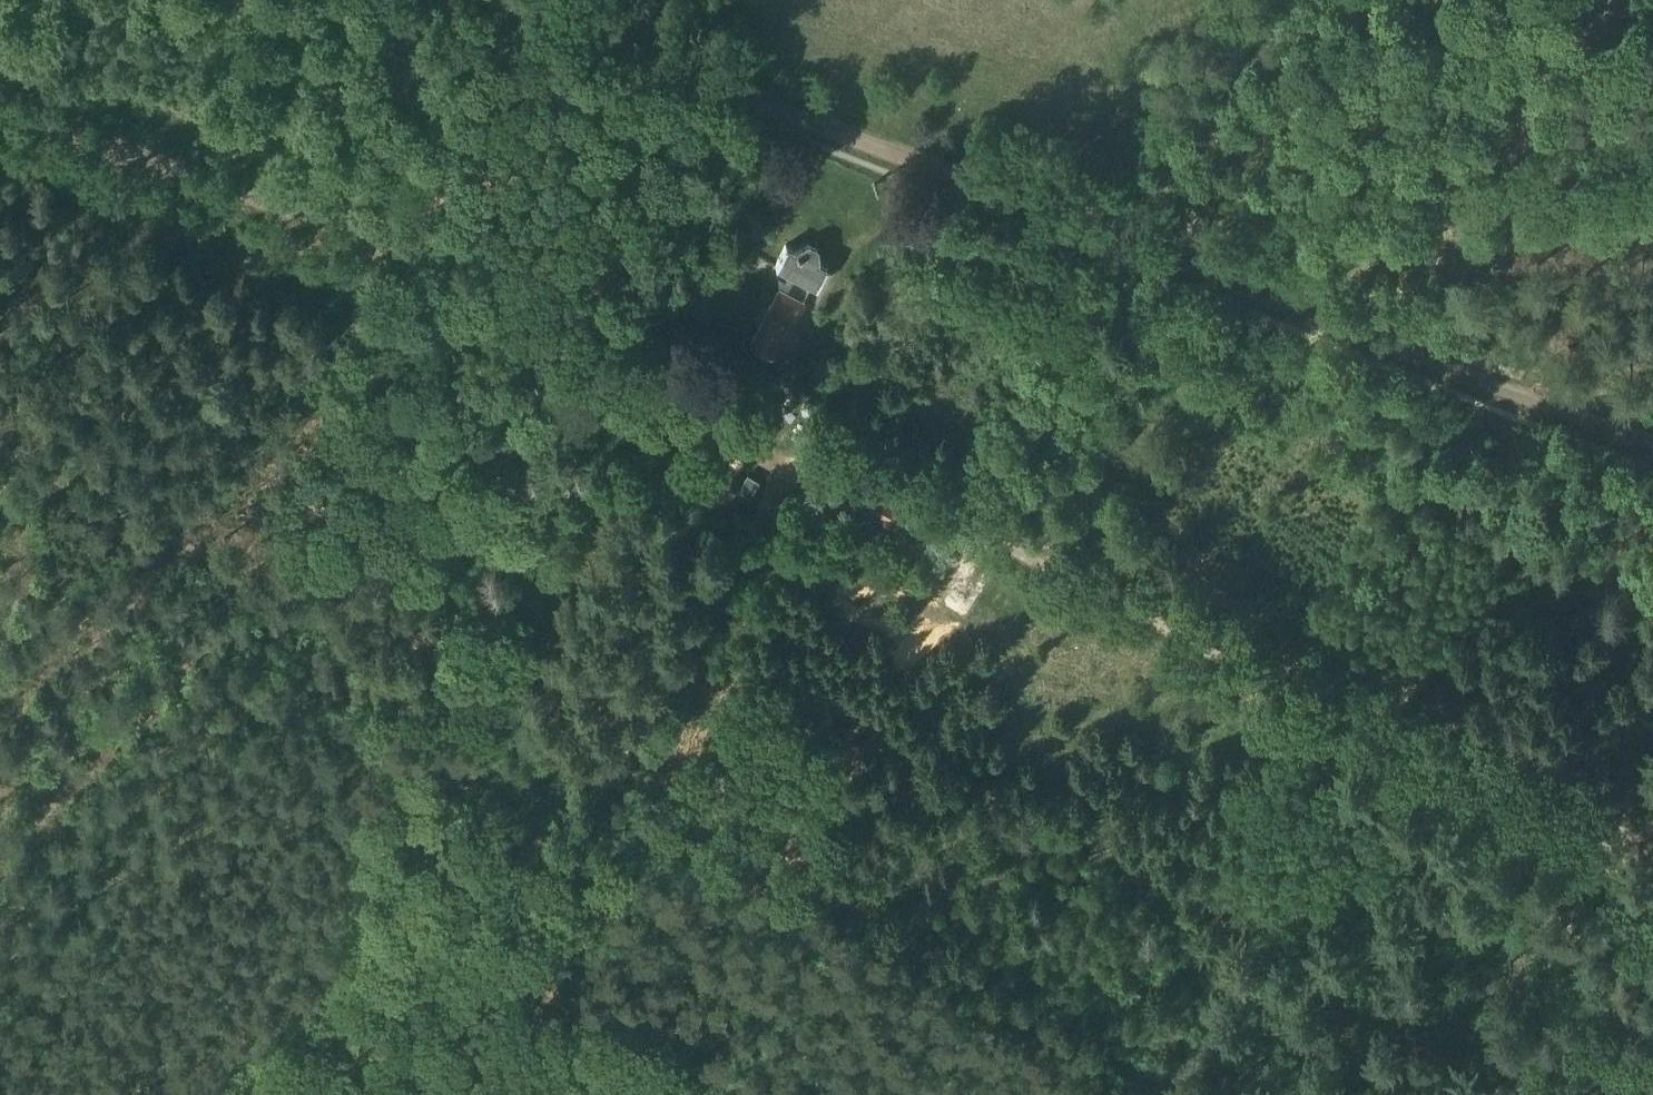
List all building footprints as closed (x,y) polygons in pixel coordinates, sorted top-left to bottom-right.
[(774,266),(794,276),(787,291),(779,286),(749,342),(776,356),(805,300),(802,299),(810,284),(815,287),(826,266),(817,261),(818,258),(817,246),(807,241),(795,248),(795,249),(785,245),(774,266)] [(809,404),(804,406),(801,411),(803,415),(812,421),(818,410),(809,404)] [(758,480),(747,473),(738,488),(749,495),(758,480)] [(907,511),(874,493),(863,514),(897,532),(907,511)]
